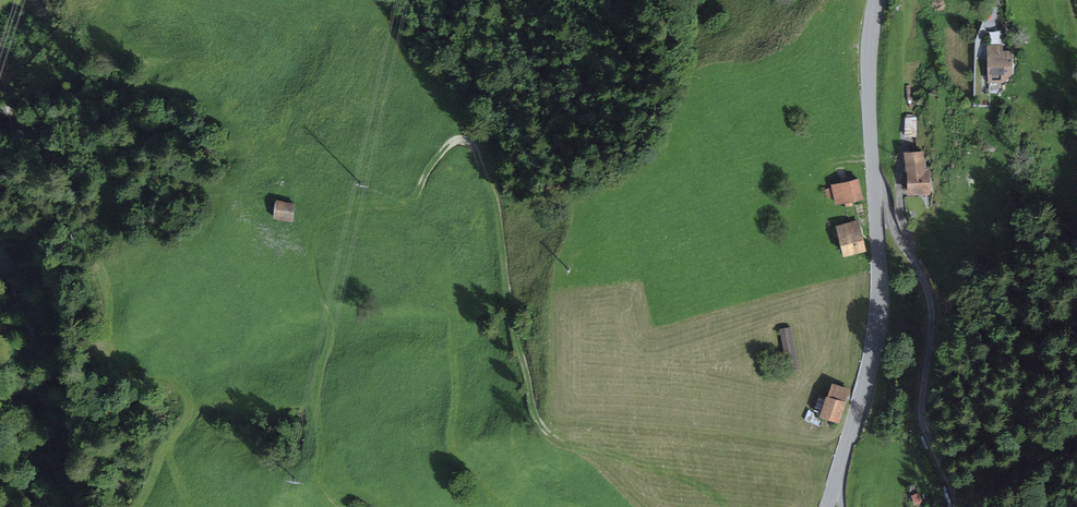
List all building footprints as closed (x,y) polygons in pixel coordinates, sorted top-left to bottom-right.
[(1006,47),(992,47),(992,82),(1006,82),(1014,76),(1015,53),(1006,53),(1006,47)] [(907,114),(907,133),(919,133),(919,114),(907,114)] [(923,152),(907,154),(912,195),(933,193),(931,173),(925,173),(923,152)] [(864,181),(838,186),(842,207),(868,202),(864,181)] [(301,204),(282,200),(279,217),(297,221),(301,204)] [(857,221),(837,227),(845,256),(865,250),(857,221)] [(798,328),(782,330),(789,374),(804,371),(798,328)] [(849,391),(832,386),(823,418),(840,423),(849,391)]
